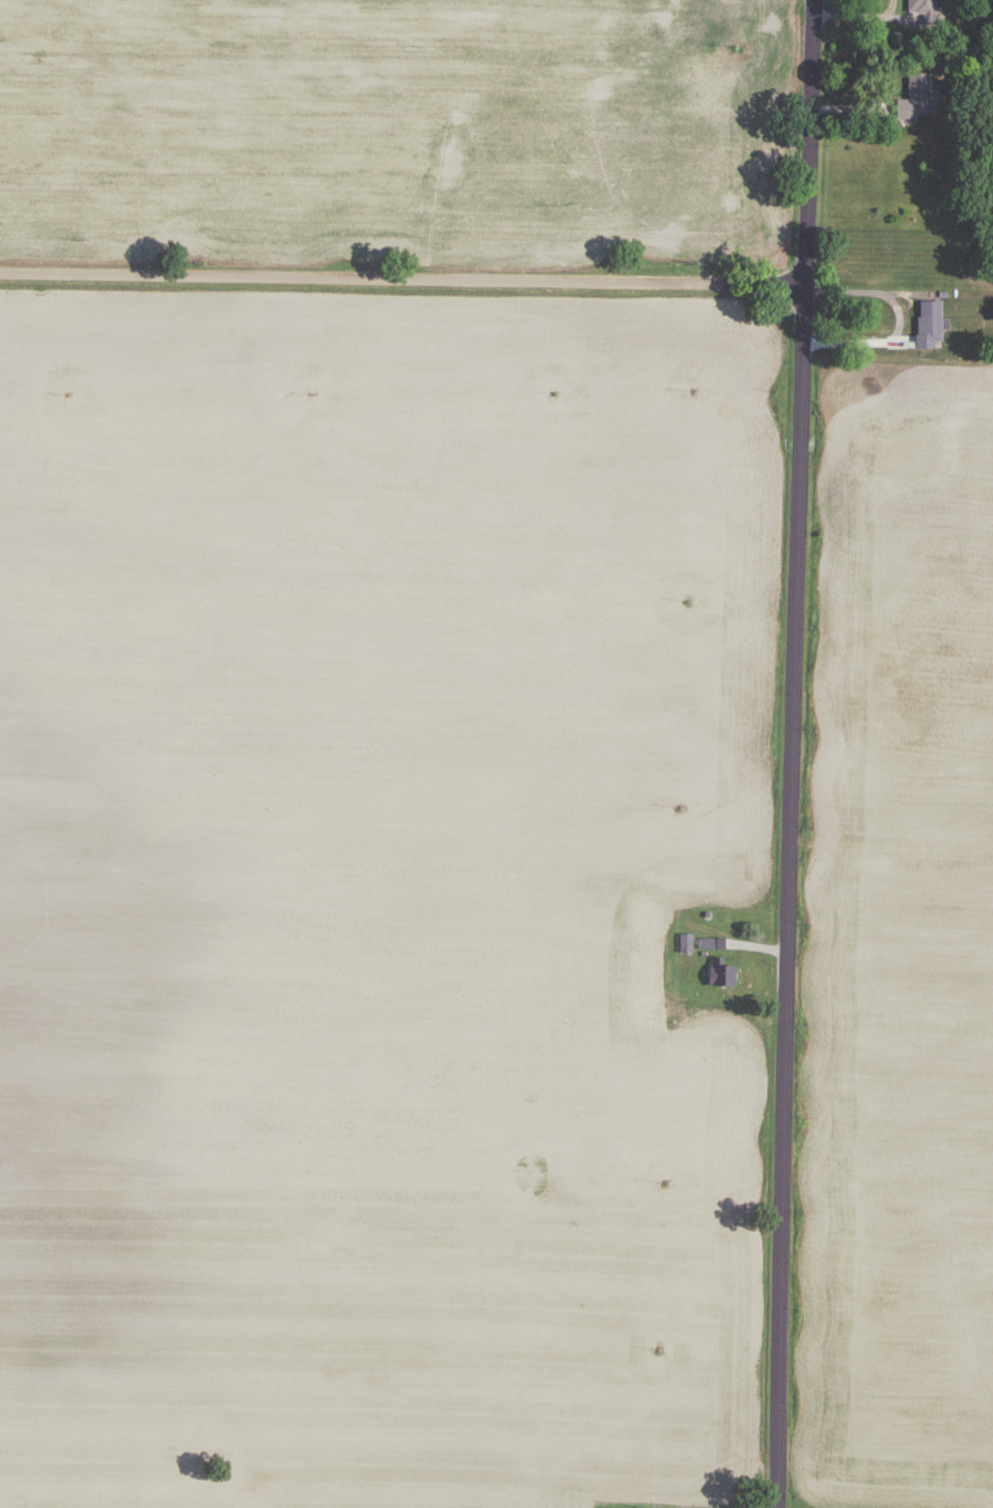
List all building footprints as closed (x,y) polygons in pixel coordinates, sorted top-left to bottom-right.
[(907,15),(937,15),(937,0),(907,0),(907,15)] [(905,72),(905,113),(934,113),(934,89),(926,89),(926,72),(905,72)] [(939,301),(916,301),(915,348),(939,348),(939,301)] [(691,953),(691,934),(679,934),(679,953),(691,953)] [(697,950),(725,950),(725,939),(697,939),(697,950)] [(723,958),(708,958),(708,987),(734,987),(734,967),(723,967),(723,958)]
